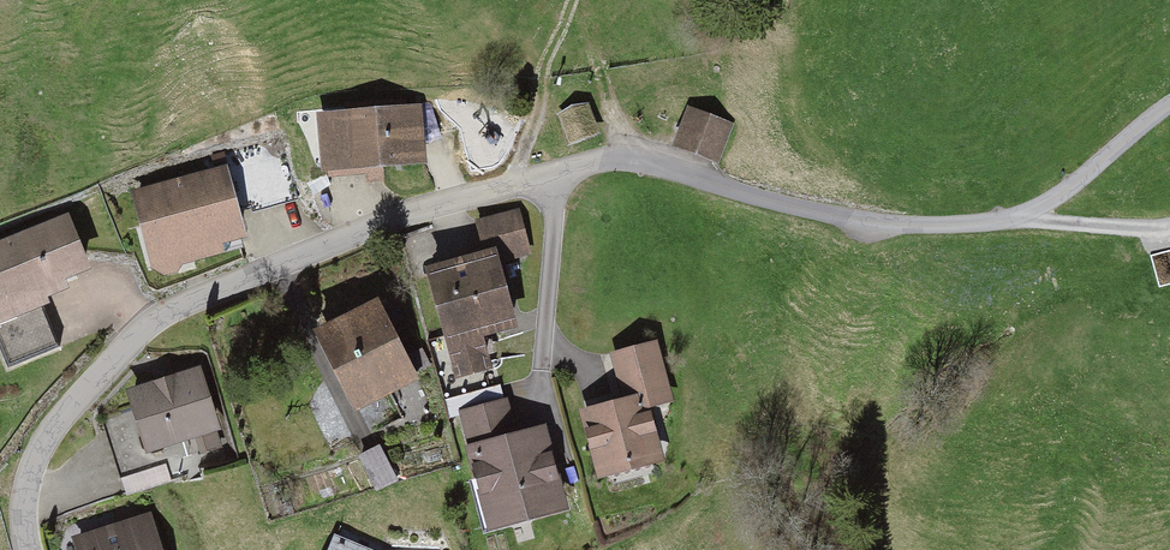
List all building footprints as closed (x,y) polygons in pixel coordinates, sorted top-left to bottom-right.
[(586,109),(562,116),(569,136),(592,129),(586,109)] [(408,113),(344,118),(347,162),(411,157),(408,113)] [(688,114),(677,139),(712,155),(724,130),(688,114)] [(286,155),(239,168),(251,207),(297,195),(286,155)] [(222,173),(138,196),(146,225),(152,224),(159,249),(155,255),(155,260),(156,264),(165,270),(174,267),(178,259),(218,249),(216,240),(227,237),(239,234),(222,173)] [(489,269),(439,280),(462,387),(500,379),(493,347),(526,341),(511,270),(542,263),(532,216),(480,226),(489,269)] [(0,248),(0,351),(7,368),(58,348),(60,347),(44,309),(43,310),(42,305),(49,302),(45,291),(61,284),(58,276),(83,266),(65,222),(0,248)] [(387,310),(324,342),(367,425),(429,393),(387,310)] [(630,414),(593,423),(609,491),(678,475),(666,424),(689,419),(672,347),(617,361),(630,414)] [(196,374),(134,393),(150,445),(212,426),(196,374)] [(150,445),(138,408),(103,419),(121,476),(218,445),(212,426),(150,445)] [(521,412),(466,427),(498,535),(578,512),(556,435),(530,443),(521,412)] [(78,541),(81,549),(157,549),(147,519),(78,541)] [(334,534),(327,549),(372,549),(334,534)]
